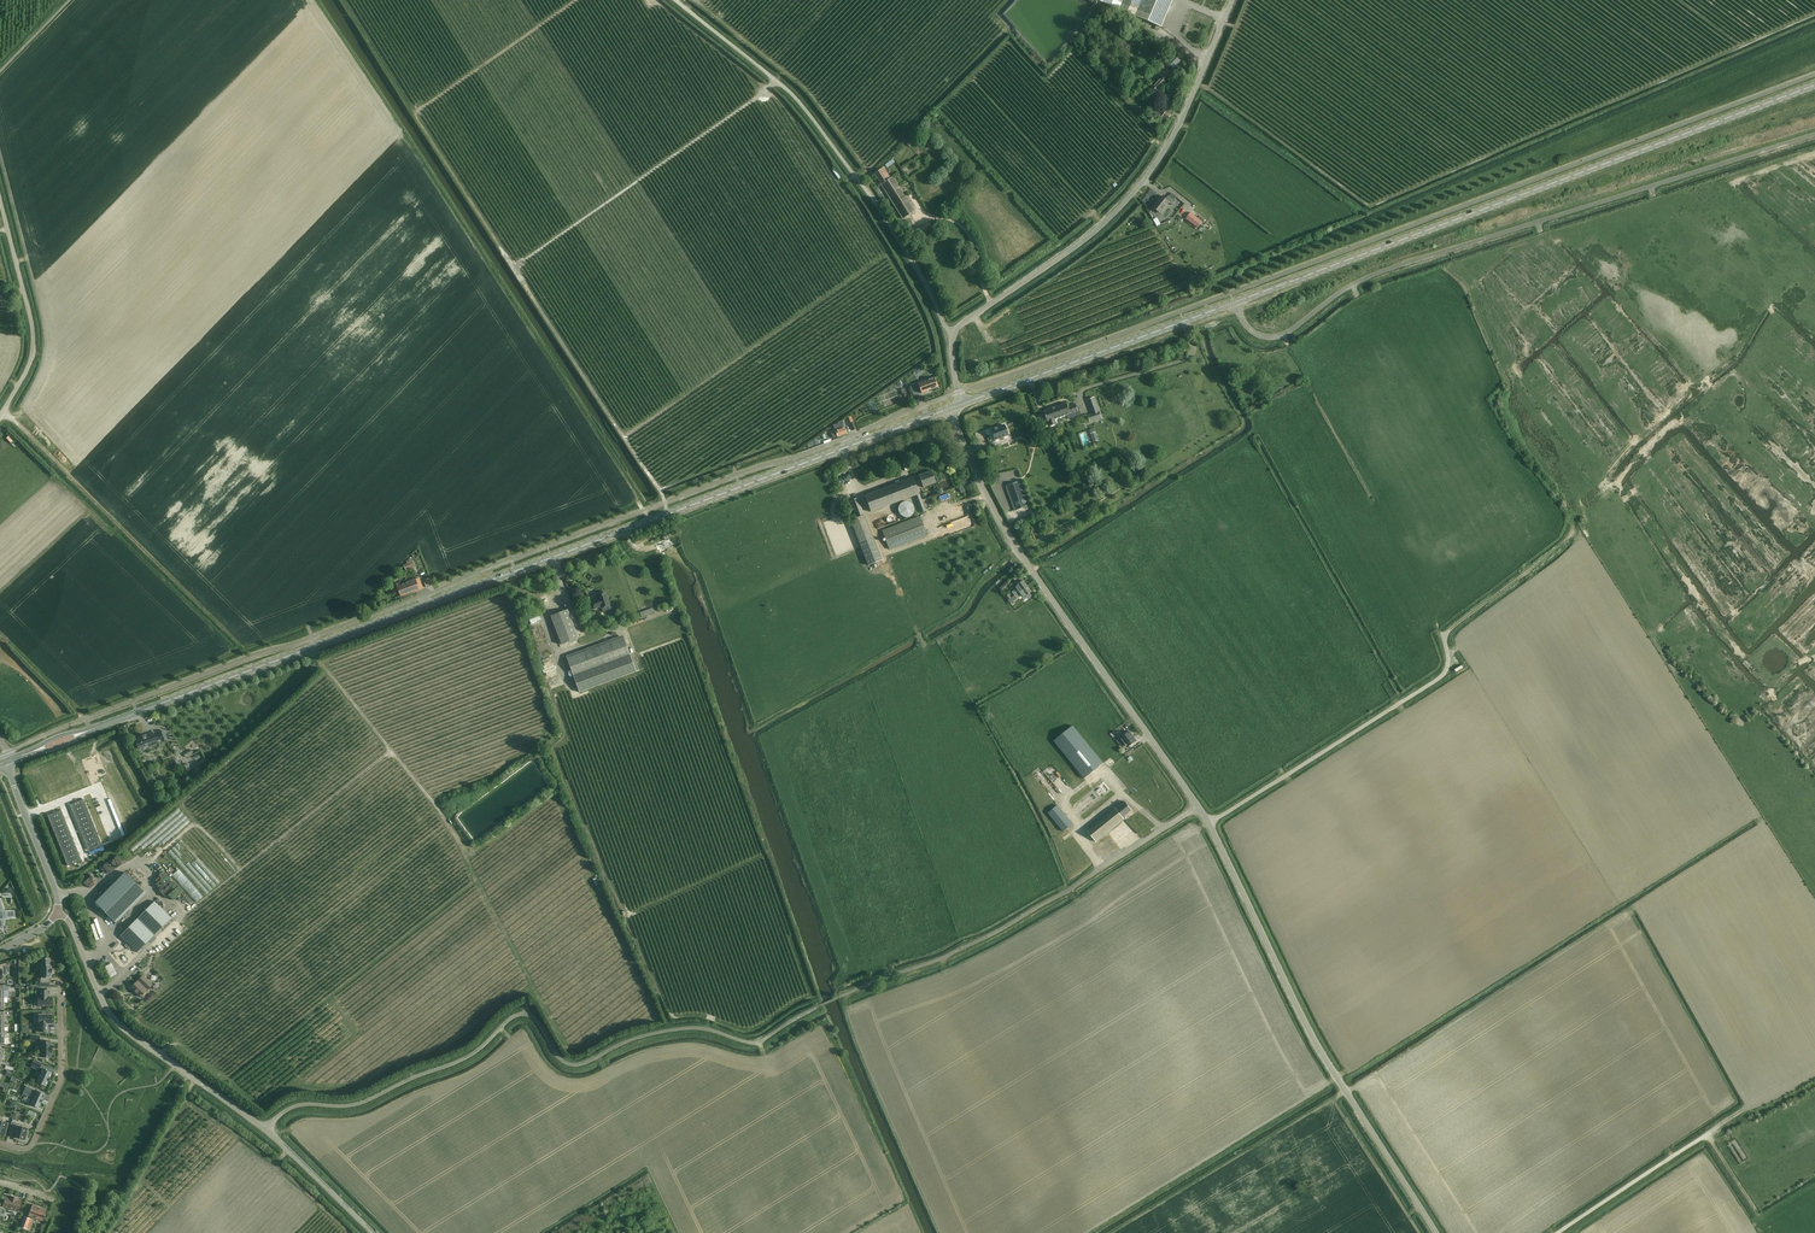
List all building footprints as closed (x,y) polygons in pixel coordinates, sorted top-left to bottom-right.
[(1120,10),(1161,27),(1164,22),(1173,0),(1095,0),(1120,10)] [(1155,44),(1152,47),(1160,56),(1163,53),(1155,44)] [(1175,67),(1181,59),(1177,56),(1171,63),(1175,67)] [(1164,79),(1167,76),(1169,78),(1172,74),(1163,66),(1157,73),(1161,78),(1152,87),(1157,91),(1166,82),(1164,79)] [(1166,110),(1162,116),(1168,120),(1171,114),(1166,110)] [(902,219),(914,211),(892,177),(890,178),(884,168),(875,174),(881,184),(902,219)] [(1149,207),(1155,199),(1149,194),(1143,203),(1149,207)] [(1153,207),(1161,213),(1169,202),(1172,205),(1175,201),(1169,195),(1166,199),(1162,196),(1153,207)] [(1191,213),(1186,218),(1197,227),(1202,222),(1191,213)] [(991,323),(997,334),(1017,324),(1011,313),(991,323)] [(977,329),(965,337),(969,342),(981,334),(977,329)] [(921,393),(938,387),(934,377),(918,383),(921,393)] [(1102,416),(1095,397),(1089,399),(1094,413),(1090,415),(1092,420),(1102,416)] [(1066,403),(1044,412),(1048,422),(1049,421),(1051,426),(1057,424),(1055,419),(1067,415),(1068,418),(1076,416),(1075,414),(1080,412),(1079,407),(1077,404),(1076,404),(1068,407),(1066,403)] [(833,438),(837,436),(837,437),(847,433),(842,421),(837,422),(838,423),(833,425),(835,431),(831,432),(833,438)] [(1004,425),(990,430),(994,440),(1008,435),(1004,425)] [(1078,432),(1082,445),(1087,444),(1084,430),(1078,432)] [(810,442),(807,444),(808,447),(818,443),(816,438),(810,442)] [(1005,473),(999,474),(999,479),(1016,478),(1015,470),(1005,471),(1005,473)] [(923,488),(936,483),(931,471),(918,475),(923,488)] [(913,477),(912,478),(864,496),(865,496),(870,512),(919,493),(913,477)] [(1014,510),(1028,505),(1020,481),(1006,486),(1014,510)] [(921,513),(926,511),(919,495),(915,497),(921,513)] [(856,517),(864,514),(858,498),(850,501),(856,517)] [(914,512),(914,510),(913,507),(913,506),(912,505),(911,504),(910,503),(908,502),(907,502),(905,502),(903,503),(901,504),(900,505),(899,507),(899,508),(899,510),(899,511),(899,512),(901,515),(902,516),(903,516),(905,517),(906,517),(908,517),(909,517),(910,516),(911,515),(912,514),(913,513),(914,512)] [(956,508),(956,507),(937,513),(940,523),(972,512),(970,504),(956,508)] [(864,515),(850,520),(859,543),(873,538),(864,515)] [(963,518),(966,523),(972,519),(970,515),(963,518)] [(889,549),(927,535),(920,516),(882,531),(889,549)] [(949,530),(944,531),(942,525),(937,526),(940,535),(950,531),(949,530)] [(882,560),(873,538),(859,543),(868,566),(882,560)] [(401,597),(409,593),(423,588),(419,578),(397,586),(401,597)] [(1014,595),(1027,586),(1023,580),(1015,586),(1016,589),(1012,592),(1014,595)] [(1025,601),(1028,599),(1032,596),(1029,593),(1031,591),(1028,587),(1027,586),(1014,595),(1017,599),(1021,595),(1023,598),(1022,598),(1024,601),(1025,601)] [(597,600),(592,601),(594,609),(601,606),(603,612),(612,609),(605,592),(597,595),(599,600),(597,601),(597,600)] [(652,608),(640,613),(641,617),(654,612),(652,608)] [(579,638),(568,609),(550,616),(561,645),(579,638)] [(623,637),(567,658),(579,693),(636,672),(623,637)] [(1103,763),(1073,726),(1054,741),(1085,778),(1103,763)] [(150,746),(157,743),(167,739),(164,731),(160,732),(160,735),(155,737),(153,732),(146,735),(143,736),(143,737),(136,740),(139,749),(149,745),(150,746)] [(1121,738),(1117,740),(1121,746),(1125,744),(1128,742),(1130,745),(1136,741),(1133,736),(1129,731),(1121,738)] [(1124,753),(1126,756),(1134,750),(1132,747),(1124,753)] [(196,779),(188,764),(185,766),(193,781),(196,779)] [(1102,776),(1070,802),(1082,817),(1114,791),(1102,776)] [(86,791),(72,796),(88,838),(102,833),(86,791)] [(1119,805),(1116,808),(1123,817),(1132,810),(1125,801),(1120,806),(1119,805)] [(63,804),(49,810),(67,856),(81,851),(63,804)] [(1064,831),(1073,824),(1057,805),(1048,813),(1064,831)] [(1114,810),(1087,831),(1096,842),(1124,819),(1123,817),(1116,808),(1114,810)] [(125,872),(96,902),(117,923),(146,893),(125,872)] [(2,931),(5,918),(15,917),(14,910),(5,911),(0,899),(0,929),(2,931)] [(138,918),(121,935),(138,952),(155,935),(172,918),(155,901),(138,918)] [(50,983),(50,978),(51,977),(51,973),(52,973),(52,972),(51,972),(51,970),(52,970),(52,968),(51,968),(51,964),(50,964),(49,958),(40,958),(41,978),(40,978),(40,983),(50,983)] [(112,963),(105,967),(111,977),(117,974),(112,963)] [(140,997),(147,990),(152,985),(143,976),(138,981),(131,988),(140,997)] [(39,990),(39,997),(38,997),(38,1006),(51,1006),(51,997),(48,997),(48,990),(39,990)] [(38,1024),(38,1032),(48,1032),(48,1026),(47,1026),(47,1024),(52,1024),(51,1014),(38,1014),(38,1024)] [(52,1046),(52,1042),(42,1042),(42,1057),(48,1057),(48,1058),(52,1058),(52,1057),(52,1053),(53,1053),(53,1051),(53,1047),(53,1046),(52,1046)] [(32,1064),(40,1068),(42,1063),(34,1059),(32,1064)] [(49,1077),(52,1073),(42,1068),(36,1082),(45,1086),(48,1081),(50,1078),(49,1077)] [(42,1100),(45,1094),(36,1090),(26,1086),(22,1093),(32,1098),(30,1104),(38,1108),(41,1103),(41,1102),(42,1100)] [(9,1132),(16,1134),(15,1137),(24,1140),(25,1136),(27,1137),(28,1133),(26,1132),(27,1128),(22,1127),(23,1125),(12,1122),(9,1132)] [(17,1199),(17,1198),(10,1196),(9,1197),(5,1196),(2,1206),(9,1208),(9,1209),(18,1212),(21,1201),(17,1199)] [(42,1221),(46,1210),(32,1204),(28,1215),(27,1218),(23,1216),(20,1226),(26,1229),(31,1216),(42,1221)]
